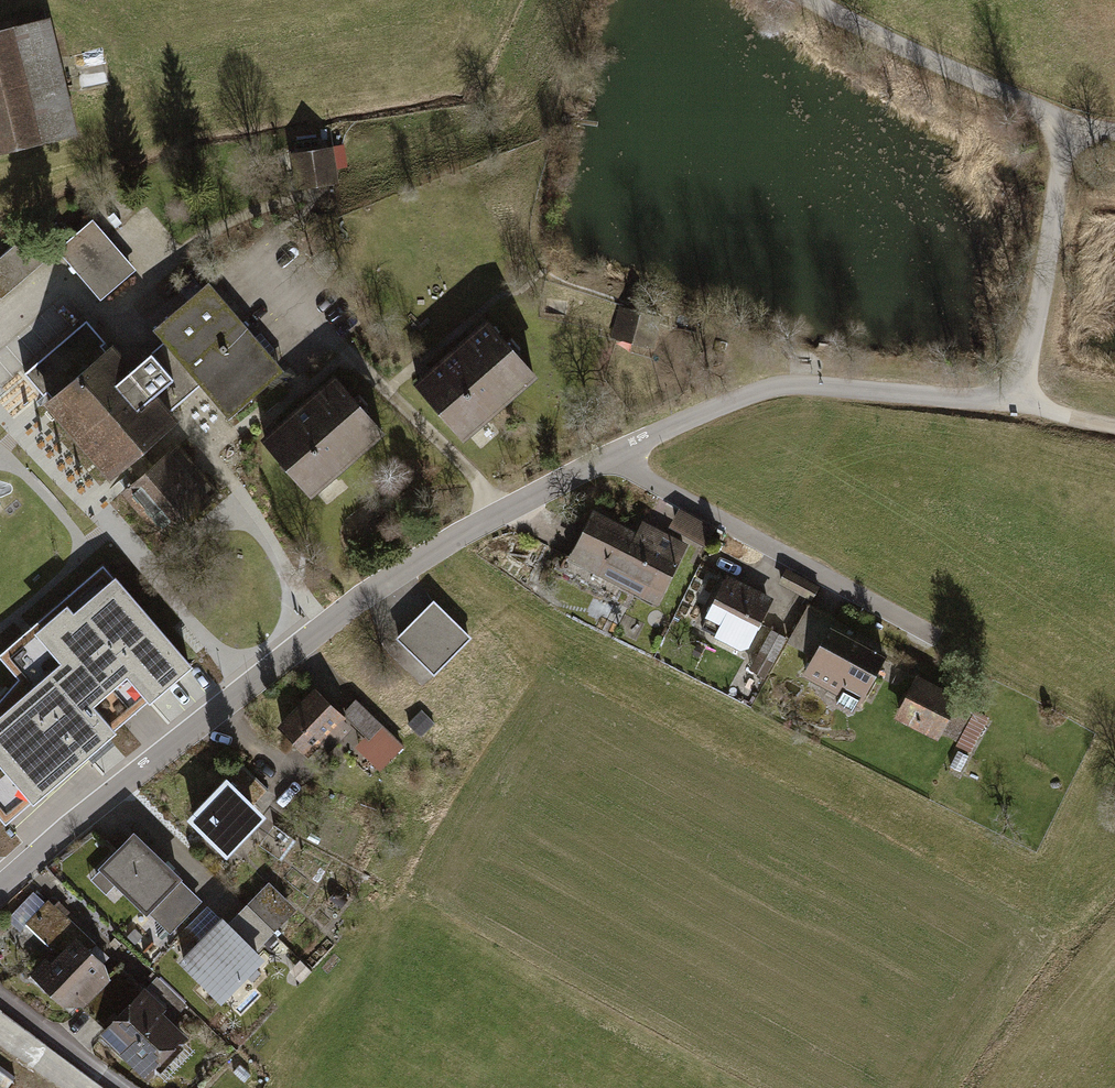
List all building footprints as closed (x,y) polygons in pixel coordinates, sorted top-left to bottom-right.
[(0,31),(0,157),(75,138),(46,20),(0,31)] [(335,181),(331,147),(327,147),(288,152),(292,186),(335,181)] [(100,296),(133,268),(91,218),(57,247),(100,296)] [(40,265),(23,244),(0,262),(0,296),(40,265)] [(171,453),(157,465),(148,455),(143,448),(174,422),(165,413),(184,397),(200,383),(231,419),(285,373),(210,284),(153,332),(163,344),(132,370),(111,345),(108,348),(86,322),(21,377),(108,478),(125,463),(130,469),(139,480),(124,493),(168,545),(216,505),(171,453)] [(619,307),(610,339),(652,350),(661,318),(619,307)] [(429,375),(418,386),(463,434),(533,369),(488,320),(429,375)] [(381,427),(338,377),(274,433),(264,441),(307,491),(381,427)] [(676,510),(667,526),(704,547),(714,532),(676,510)] [(591,512),(566,559),(652,605),(683,546),(640,523),(633,535),(591,512)] [(29,623),(116,725),(192,661),(114,569),(111,572),(102,562),(29,623)] [(775,598),(726,573),(698,627),(747,652),(775,598)] [(472,635),(435,599),(398,637),(435,672),(472,635)] [(656,614),(667,620),(672,610),(662,604),(656,614)] [(788,646),(810,658),(830,623),(807,611),(788,646)] [(116,725),(29,623),(0,648),(0,653),(18,674),(0,693),(0,810),(7,818),(85,752),(92,760),(115,741),(108,733),(116,725)] [(887,654),(830,623),(810,658),(801,675),(814,682),(811,688),(855,712),(887,654)] [(747,671),(762,678),(783,638),(768,630),(747,671)] [(957,698),(916,677),(893,720),(933,741),(957,698)] [(340,716),(313,690),(274,730),(304,759),(318,744),(329,755),(341,742),(377,777),(404,749),(355,701),(340,716)] [(972,754),(989,722),(961,708),(945,740),(972,754)] [(422,709),(408,721),(422,736),(436,724),(422,709)] [(968,761),(958,756),(951,770),(961,775),(968,761)] [(231,778),(226,773),(186,816),(227,855),(267,813),(257,802),(269,789),(243,765),(231,778)] [(273,825),(260,844),(282,860),(296,841),(273,825)] [(201,904),(130,835),(93,873),(96,876),(88,885),(103,900),(111,891),(142,921),(146,917),(168,938),(201,904)] [(225,930),(253,957),(296,915),(268,887),(225,930)] [(42,957),(27,972),(57,1001),(67,991),(82,1005),(112,975),(73,937),(80,930),(47,898),(24,922),(55,953),(47,962),(42,957)] [(225,930),(219,923),(176,966),(215,1005),(258,962),(253,957),(225,930)] [(156,981),(145,991),(165,1011),(160,1017),(170,1027),(186,1011),(156,981)] [(142,1083),(184,1041),(170,1027),(160,1017),(165,1011),(145,991),(97,1039),(142,1083)]
